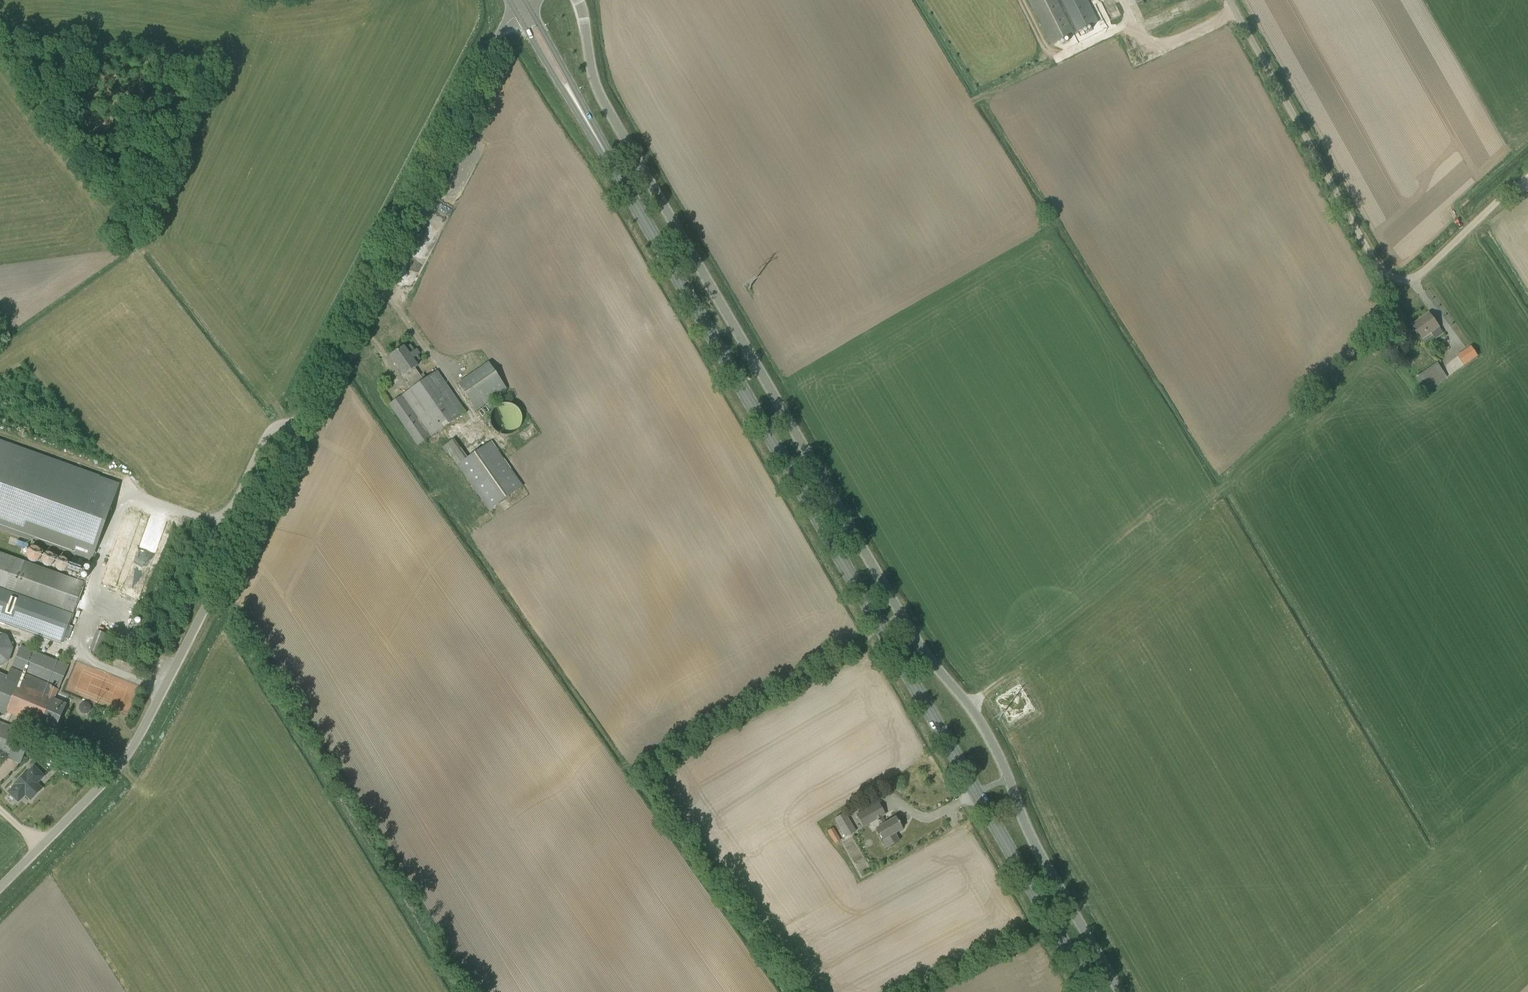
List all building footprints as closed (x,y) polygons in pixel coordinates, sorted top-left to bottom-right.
[(1099,22),(1088,0),(1030,0),(1053,45),(1099,22)] [(1423,339),(1440,327),(1430,313),(1412,325),(1423,339)] [(414,350),(411,345),(405,348),(404,347),(390,356),(403,375),(408,382),(406,384),(410,389),(389,404),(417,446),(466,413),(437,370),(424,380),(415,367),(417,366),(415,363),(420,359),(418,356),(420,354),(417,348),(414,350)] [(1464,366),(1478,357),(1471,346),(1457,355),(1464,366)] [(476,411),(507,389),(489,362),(457,384),(476,411)] [(1426,392),(1448,377),(1438,363),(1416,378),(1426,392)] [(505,435),(507,435),(509,435),(511,434),(513,434),(515,433),(516,431),(518,430),(519,428),(520,427),(521,425),(521,423),(522,421),(522,419),(522,417),(521,415),(521,413),(520,411),(519,410),(517,408),(516,407),(514,406),(512,405),(510,404),(509,404),(507,404),(505,404),(503,404),(501,404),(499,405),(497,406),(496,407),(494,409),(493,410),(492,412),(491,414),(490,416),(490,418),(490,420),(490,422),(491,424),(491,426),(492,427),(493,429),(494,430),(496,432),(498,433),(499,434),(501,435),(503,435),(505,435)] [(0,440),(0,527),(93,560),(120,484),(0,440)] [(491,441),(457,465),(489,511),(523,486),(491,441)] [(129,519),(140,521),(141,511),(130,509),(129,519)] [(81,582),(0,552),(0,588),(71,614),(81,582)] [(0,588),(0,623),(60,644),(71,614),(0,588)] [(101,655),(108,634),(97,630),(90,651),(101,655)] [(9,662),(14,648),(7,635),(0,632),(0,667),(9,662)] [(69,665),(21,645),(8,676),(0,673),(0,714),(4,716),(6,711),(54,732),(66,704),(54,699),(58,689),(59,690),(69,665)] [(20,764),(30,740),(17,735),(19,730),(0,722),(0,755),(20,764)] [(44,776),(34,767),(9,792),(18,801),(25,794),(31,800),(42,789),(36,783),(39,779),(40,780),(44,776)] [(886,824),(882,817),(885,815),(878,801),(856,814),(863,828),(876,821),(880,827),(876,829),(883,841),(883,840),(887,848),(899,841),(895,833),(902,829),(895,818),(886,824)] [(845,838),(856,831),(845,812),(834,819),(845,838)] [(835,844),(841,840),(833,828),(827,831),(835,844)]
